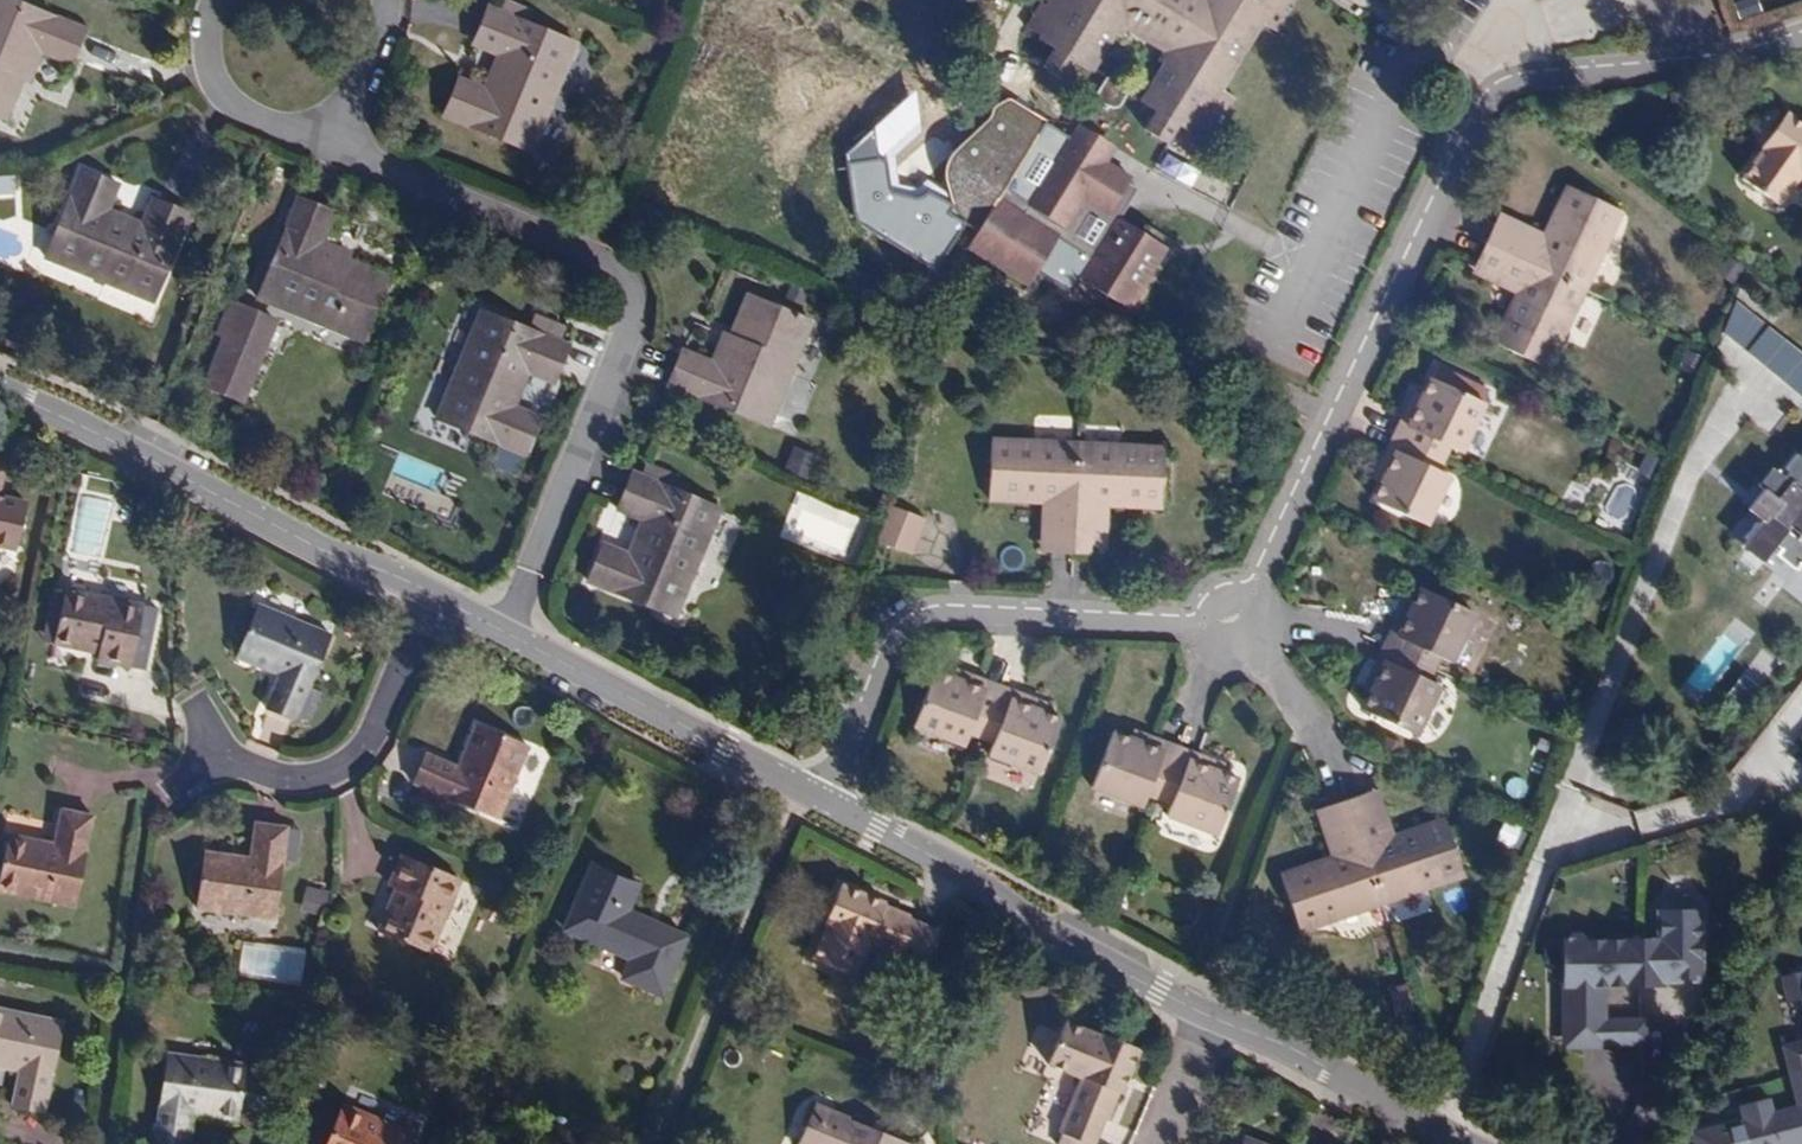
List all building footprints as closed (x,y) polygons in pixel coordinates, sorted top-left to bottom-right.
[(84,28),(14,0),(0,0),(0,104),(11,78),(21,81),(28,84),(40,55),(69,66),(84,28)] [(1263,23),(1275,31),(1294,0),(1041,0),(1024,26),(1038,35),(1036,38),(1053,49),(1041,66),(1064,80),(1075,63),(1090,72),(1114,35),(1119,38),(1125,30),(1162,53),(1157,61),(1162,65),(1139,102),(1155,112),(1145,129),(1166,144),(1178,126),(1193,135),(1196,131),(1209,140),(1235,98),(1222,90),(1263,23)] [(531,153),(577,42),(487,4),(470,45),(495,56),(482,87),(457,76),(441,117),(531,153)] [(21,81),(11,78),(0,104),(0,119),(6,121),(21,81)] [(1786,111),(1760,147),(1762,149),(1741,178),(1779,205),(1801,173),(1801,122),(1786,111)] [(998,198),(969,247),(1030,287),(1060,238),(1095,259),(1082,279),(1131,309),(1169,247),(1153,238),(1148,246),(1130,236),(1136,227),(1122,218),(1129,207),(1119,201),(1130,182),(1133,177),(1106,161),(1093,153),(1103,137),(1080,123),(1025,214),(998,198)] [(1103,137),(1093,153),(1106,161),(1116,144),(1103,137)] [(154,303),(190,214),(150,198),(139,222),(109,209),(118,186),(78,168),(42,258),(154,303)] [(13,171),(0,172),(0,187),(14,186),(13,171)] [(1140,189),(1130,182),(1119,201),(1129,207),(1140,189)] [(1586,289),(1622,211),(1566,184),(1544,232),(1540,240),(1496,219),(1485,242),(1586,289)] [(362,275),(348,270),(353,259),(355,253),(323,239),(334,212),(296,196),(255,298),(362,343),(390,275),(366,265),(362,275)] [(1544,232),(1500,210),(1496,219),(1540,240),(1544,232)] [(1549,368),(1586,289),(1485,242),(1475,263),(1519,286),(1514,294),(1492,341),(1549,368)] [(362,275),(366,265),(353,259),(348,270),(362,275)] [(1065,300),(1078,272),(1051,260),(1039,289),(1065,300)] [(1519,286),(1475,263),(1471,272),(1514,294),(1519,286)] [(740,333),(755,298),(745,294),(729,330),(740,333)] [(1801,389),(1801,344),(1737,297),(1732,334),(1801,389)] [(769,427),(812,321),(755,298),(740,333),(729,330),(724,328),(711,360),(681,349),(666,386),(769,427)] [(242,404),(276,320),(228,300),(214,334),(221,336),(201,386),(242,404)] [(553,384),(569,346),(479,309),(434,419),(525,457),(541,417),(516,405),(528,374),(553,384)] [(1430,377),(1428,376),(1420,393),(1416,401),(1408,398),(1393,434),(1445,458),(1449,447),(1462,453),(1486,404),(1484,403),(1490,391),(1435,366),(1430,377)] [(1282,401),(1291,384),(1278,378),(1270,395),(1282,401)] [(1416,401),(1420,393),(1412,389),(1408,398),(1416,401)] [(1428,526),(1451,476),(1439,470),(1445,458),(1393,434),(1375,469),(1383,473),(1378,482),(1370,498),(1428,526)] [(1072,552),(1077,441),(991,438),(988,501),(1040,503),(1050,504),(1047,551),(1072,552)] [(1161,509),(1165,446),(1077,441),(1072,552),(1097,554),(1101,506),(1109,506),(1161,509)] [(788,470),(815,474),(818,451),(792,448),(788,470)] [(1801,457),(1796,453),(1785,467),(1789,471),(1785,476),(1778,471),(1764,489),(1771,494),(1756,514),(1761,518),(1746,538),(1768,555),(1776,545),(1781,548),(1777,554),(1796,569),(1800,563),(1801,564),(1801,456),(1801,457)] [(1764,489),(1778,471),(1773,467),(1759,485),(1764,489)] [(1378,482),(1383,473),(1375,469),(1371,478),(1378,482)] [(675,619),(721,508),(631,471),(615,510),(639,521),(626,552),(602,542),(585,582),(675,619)] [(1756,514),(1771,494),(1764,489),(1749,509),(1756,514)] [(796,492),(781,538),(851,560),(866,515),(796,492)] [(24,502),(0,496),(0,550),(12,552),(24,502)] [(918,536),(925,516),(890,503),(877,539),(898,547),(904,530),(918,536)] [(1047,551),(1050,504),(1040,503),(1038,551),(1047,551)] [(1106,554),(1109,506),(1101,506),(1097,554),(1106,554)] [(912,552),(918,536),(904,530),(898,547),(912,552)] [(1768,555),(1746,538),(1741,545),(1763,562),(1768,555)] [(1452,663),(1476,613),(1418,587),(1410,603),(1406,611),(1399,608),(1382,643),(1435,668),(1440,658),(1452,663)] [(128,667),(139,607),(65,591),(55,644),(99,654),(97,661),(128,667)] [(1410,603),(1403,599),(1399,608),(1406,611),(1410,603)] [(308,690),(329,636),(258,607),(238,659),(279,676),(266,709),(294,721),(296,719),(300,710),(312,715),(320,696),(308,690)] [(1417,736),(1441,687),(1429,681),(1435,668),(1382,643),(1364,680),(1372,683),(1368,691),(1360,709),(1417,736)] [(961,679),(964,670),(955,667),(951,675),(961,679)] [(980,738),(1000,685),(964,670),(961,679),(951,675),(936,669),(913,727),(964,746),(969,734),(980,738)] [(1745,707),(1761,684),(1746,674),(1730,697),(1745,707)] [(1368,691),(1372,683),(1364,680),(1361,687),(1368,691)] [(1039,776),(1060,717),(1044,711),(1035,707),(1038,699),(1000,685),(980,738),(992,743),(988,755),(1039,776)] [(1044,711),(1046,702),(1038,699),(1035,707),(1044,711)] [(309,724),(312,715),(300,710),(296,719),(309,724)] [(497,818),(527,749),(475,727),(457,767),(427,755),(414,784),(497,818)] [(1141,740),(1144,732),(1134,728),(1130,736),(1141,740)] [(1158,800),(1179,745),(1144,732),(1141,740),(1130,736),(1113,729),(1090,789),(1142,808),(1147,796),(1158,800)] [(787,748),(791,738),(777,731),(772,740),(787,748)] [(944,739),(925,749),(932,765),(952,755),(944,739)] [(1217,836),(1240,777),(1222,771),(1213,767),(1216,760),(1179,745),(1158,800),(1170,806),(1166,818),(1217,836)] [(1222,771),(1225,763),(1216,760),(1213,767),(1222,771)] [(1394,834),(1379,789),(1370,792),(1385,837),(1394,834)] [(1464,878),(1444,817),(1394,834),(1385,837),(1370,792),(1345,800),(1381,905),(1464,878)] [(1381,905),(1345,800),(1323,808),(1338,853),(1329,856),(1281,873),(1299,933),(1381,905)] [(1338,853),(1323,808),(1315,811),(1329,856),(1338,853)] [(90,817),(60,811),(53,845),(9,836),(0,881),(0,891),(72,908),(90,817)] [(273,920),(283,859),(296,861),(299,839),(286,837),(287,829),(255,824),(248,859),(206,853),(197,909),(273,920)] [(299,839),(300,831),(287,829),(286,837),(299,839)] [(430,950),(459,881),(401,857),(389,885),(396,887),(379,930),(430,950)] [(687,938),(628,911),(639,885),(592,865),(564,931),(630,961),(622,978),(660,996),(687,938)] [(308,886),(301,909),(319,914),(325,891),(308,886)] [(936,932),(907,919),(908,916),(841,886),(823,927),(826,928),(812,959),(854,977),(869,943),(922,965),(936,932)] [(1599,934),(1586,1009),(1624,1016),(1624,1014),(1630,984),(1670,990),(1671,984),(1726,993),(1736,926),(1734,926),(1734,922),(1728,913),(1711,911),(1702,917),(1701,921),(1698,921),(1694,949),(1619,937),(1616,932),(1607,931),(1602,935),(1599,934)] [(1793,960),(1796,987),(1801,987),(1801,959),(1793,960)] [(1624,1016),(1586,1009),(1581,1037),(1620,1044),(1621,1039),(1659,1046),(1663,1021),(1624,1014),(1624,1016)] [(60,1024),(0,1011),(0,1068),(18,1072),(11,1105),(42,1112),(60,1024)] [(1139,1052),(1097,1034),(1096,1037),(1065,1024),(1047,1065),(1081,1080),(1055,1143),(1083,1143),(1085,1143),(1092,1143),(1103,1118),(1109,1120),(1119,1095),(1120,1095),(1139,1052)] [(1784,1029),(1786,1050),(1801,1048),(1801,1027),(1784,1029)] [(1790,1091),(1801,1089),(1801,1048),(1786,1050),(1790,1091)] [(268,1080),(243,1077),(243,1066),(167,1056),(154,1143),(187,1143),(192,1116),(235,1123),(237,1113),(238,1103),(265,1107),(268,1080)] [(1790,1091),(1765,1093),(1763,1079),(1732,1082),(1734,1096),(1699,1100),(1703,1139),(1738,1136),(1738,1143),(1767,1143),(1769,1143),(1768,1133),(1801,1130),(1801,1089),(1790,1091)] [(263,1117),(265,1107),(238,1103),(237,1113),(263,1117)] [(412,1134),(344,1105),(327,1143),(408,1143),(412,1134)] [(835,1115),(815,1107),(811,1118),(831,1126),(835,1115)] [(881,1134),(879,1140),(855,1131),(858,1124),(835,1115),(831,1126),(811,1118),(800,1143),(905,1143),(881,1134)] [(881,1134),(858,1124),(855,1131),(879,1140),(881,1134)]
